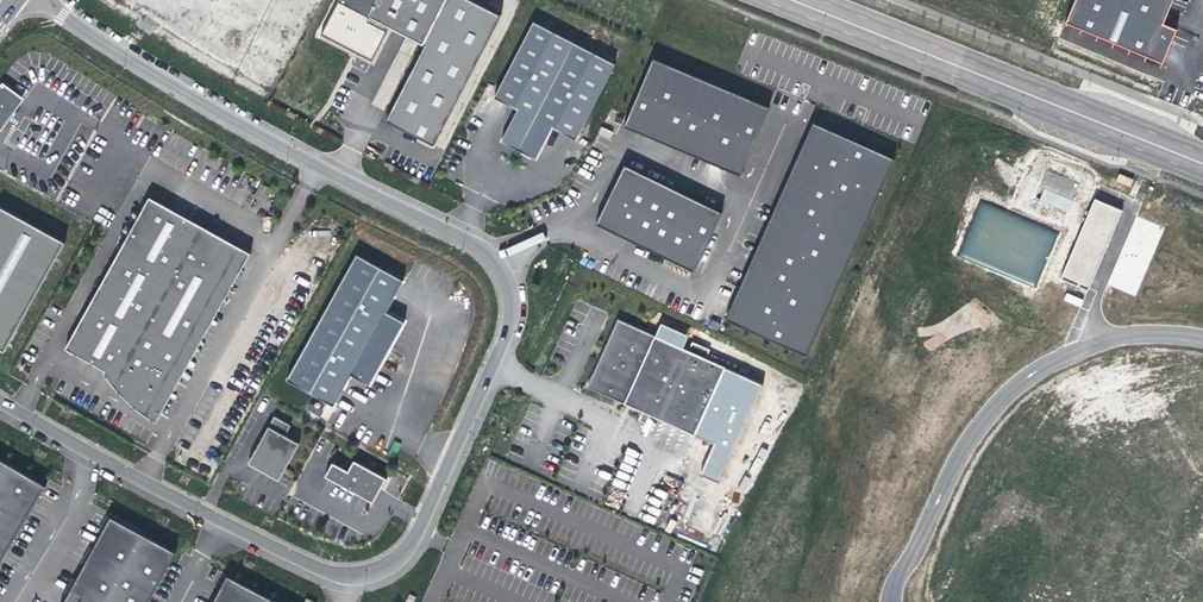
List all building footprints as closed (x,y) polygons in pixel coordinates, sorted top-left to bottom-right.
[(226,0),(207,0),(187,38),(223,57),(248,11),(226,0)] [(509,0),(339,0),(321,35),(372,61),(389,28),(425,46),(386,121),(433,146),(509,0)] [(1065,23),(1161,66),(1174,30),(1161,25),(1171,0),(1074,0),(1065,23)] [(576,140),(615,64),(533,22),(494,97),(517,110),(501,141),(535,159),(552,128),(576,140)] [(740,176),(769,107),(652,58),(623,126),(740,176)] [(0,88),(0,129),(2,131),(25,99),(3,83),(0,88)] [(807,356),(894,159),(813,123),(725,320),(807,356)] [(722,213),(624,165),(596,224),(693,271),(722,213)] [(1037,200),(1067,211),(1078,183),(1048,171),(1037,200)] [(1116,182),(1130,186),(1133,179),(1118,174),(1116,182)] [(1066,275),(1091,284),(1121,210),(1095,196),(1066,275)] [(150,198),(65,349),(104,371),(114,385),(133,405),(157,422),(251,254),(150,198)] [(5,352),(65,242),(0,207),(0,349),(5,352)] [(1108,285),(1136,296),(1163,227),(1135,216),(1108,285)] [(403,280),(356,255),(287,380),(334,406),(345,387),(351,375),(370,385),(384,360),(389,349),(404,322),(386,312),(393,299),(403,280)] [(618,319),(587,387),(642,412),(650,416),(693,435),(725,367),(706,359),(710,350),(692,342),(688,350),(683,348),(689,336),(662,324),(656,336),(618,319)] [(763,384),(725,367),(693,435),(714,445),(701,475),(718,483),(763,384)] [(650,416),(642,412),(639,420),(647,424),(650,416)] [(291,425),(274,417),(260,442),(249,463),(279,480),(299,444),(285,436),(291,425)] [(9,546),(31,507),(43,486),(0,461),(0,562),(9,546)] [(325,477),(373,503),(378,494),(386,478),(354,461),(348,471),(333,463),(325,477)] [(173,551),(109,519),(67,601),(147,601),(173,551)] [(226,576),(212,601),(276,601),(226,576)]
